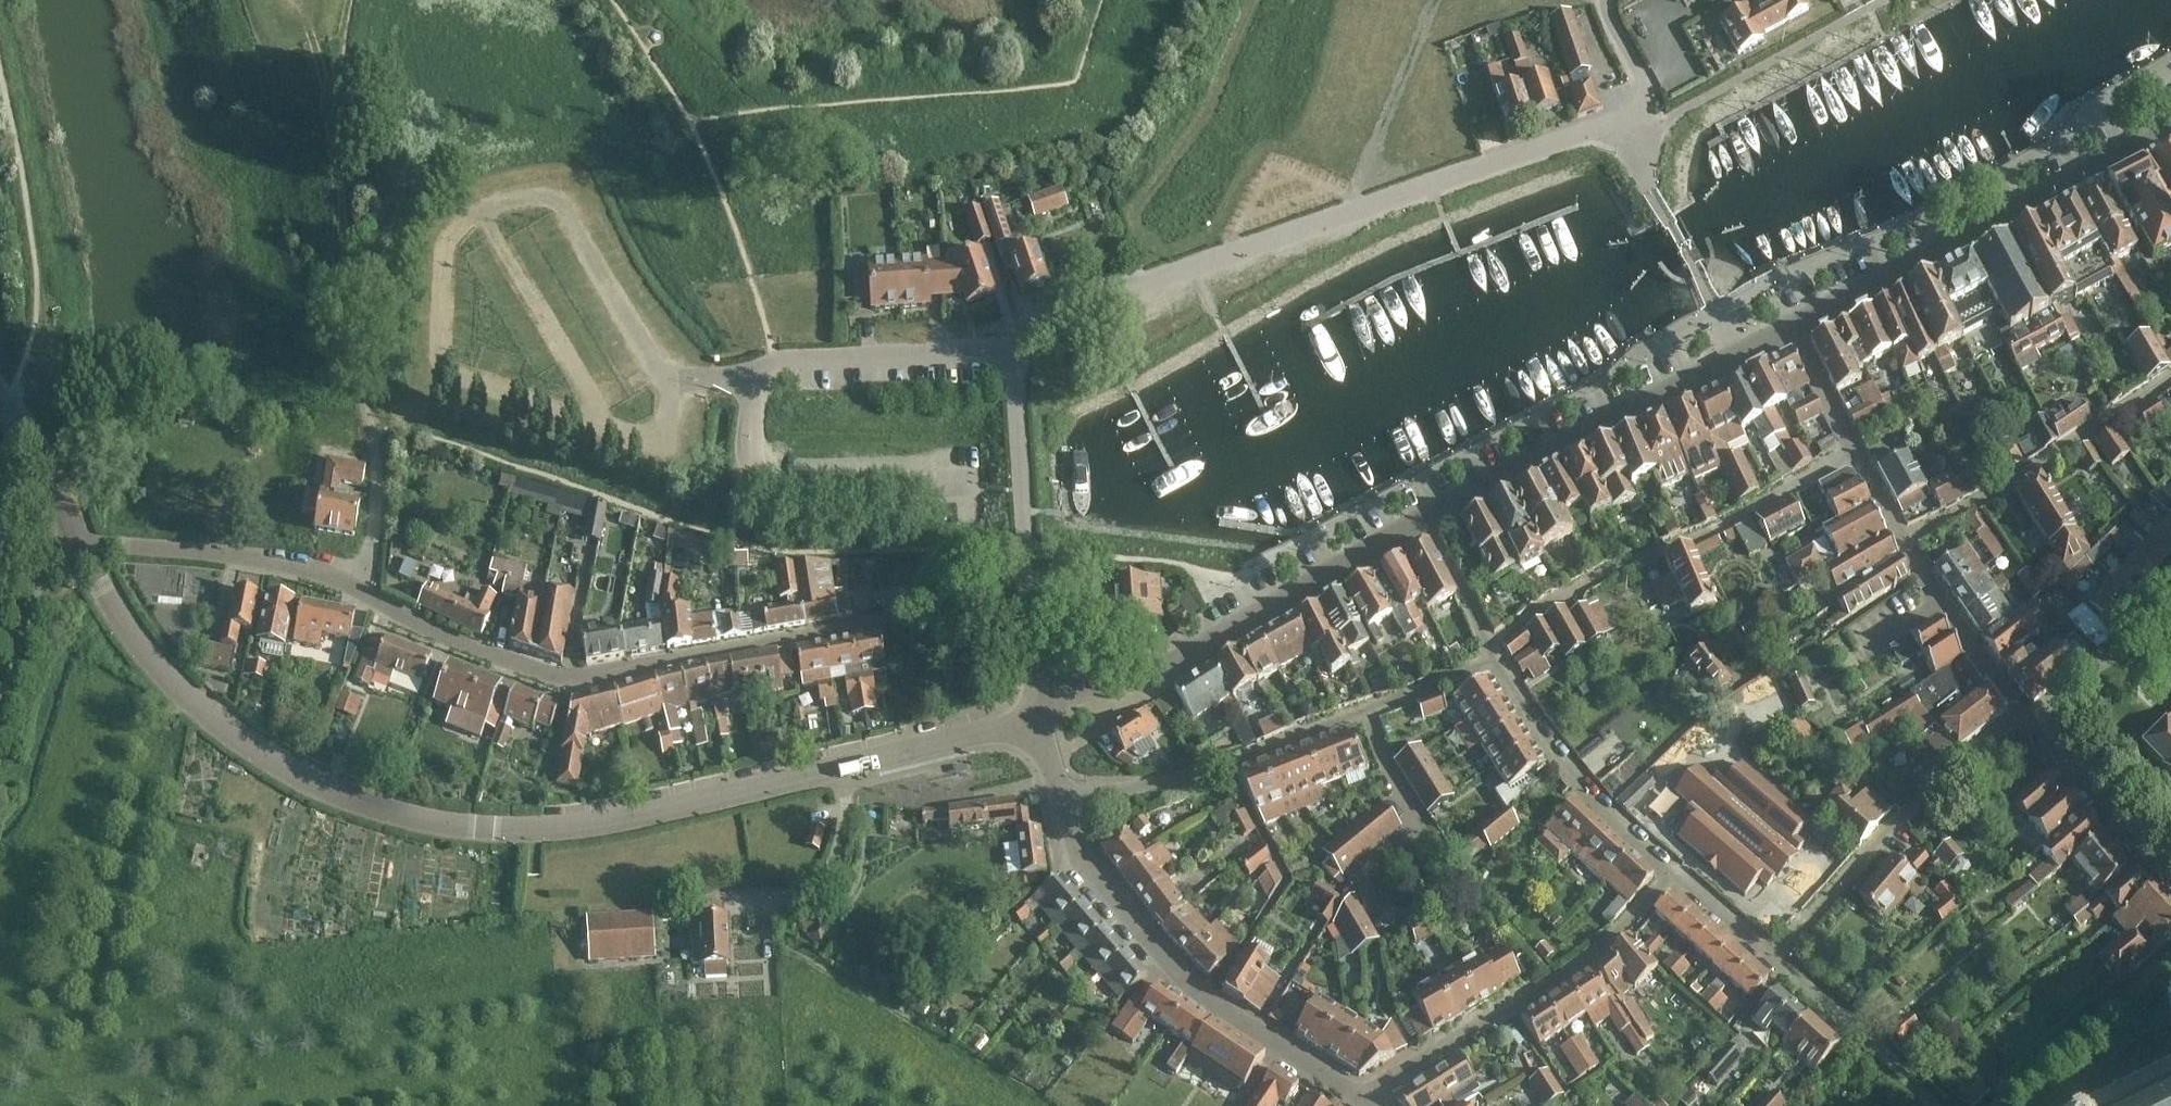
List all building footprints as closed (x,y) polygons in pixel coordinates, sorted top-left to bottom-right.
[(1725,2),(1713,9),(1719,22),(1737,53),(1763,39),(1761,35),(1808,8),(1804,0),(1774,0),(1775,2),(1750,16),(1745,7),(1732,15),(1725,2)] [(1570,10),(1548,17),(1569,77),(1590,70),(1570,10)] [(1513,65),(1519,83),(1531,115),(1557,106),(1545,74),(1527,81),(1525,76),(1531,74),(1526,60),(1518,35),(1504,40),(1512,65),(1513,65)] [(1487,69),(1499,103),(1506,124),(1531,115),(1519,83),(1507,87),(1499,65),(1487,69)] [(1569,89),(1574,103),(1579,118),(1599,111),(1589,82),(1569,89)] [(2149,159),(2160,176),(2152,182),(2166,206),(2170,203),(2170,148),(2151,159),(2151,158),(2149,159)] [(2149,159),(2141,163),(2152,182),(2160,176),(2149,159)] [(2166,206),(2152,182),(2141,163),(2140,164),(2140,165),(2107,182),(2152,258),(2170,247),(2170,216),(2168,210),(2168,209),(2166,206)] [(2101,184),(2072,200),(2109,267),(2136,312),(2145,307),(2117,260),(2136,249),(2101,184)] [(1034,218),(1066,207),(1060,189),(1028,199),(1034,218)] [(2095,275),(2109,267),(2072,200),(2053,211),(2097,286),(2100,284),(2095,275)] [(1020,290),(1047,280),(1035,245),(1014,252),(1011,242),(997,201),(981,206),(995,247),(998,246),(1006,270),(1012,268),(1020,290)] [(966,212),(976,244),(989,240),(979,208),(966,212)] [(2053,211),(2034,223),(2053,259),(2059,256),(2068,273),(2063,276),(2074,296),(2075,298),(2097,286),(2053,211)] [(2050,309),(2051,308),(2052,308),(2065,335),(2069,341),(2078,336),(2068,316),(2063,318),(2056,305),(2074,296),(2063,276),(2068,273),(2059,256),(2053,259),(2034,223),(2010,235),(2050,309)] [(1997,309),(2009,330),(2029,320),(2030,321),(2032,320),(2031,319),(2049,309),(2049,310),(2051,309),(2051,308),(2050,309),(2010,235),(1969,257),(1997,309)] [(941,265),(943,296),(963,295),(966,303),(994,293),(980,251),(951,261),(952,264),(941,265)] [(1969,257),(1931,277),(1955,323),(1961,335),(1981,324),(1978,319),(1997,309),(1969,257)] [(943,296),(941,265),(927,266),(926,261),(897,263),(900,308),(929,306),(929,297),(943,296)] [(900,308),(897,263),(868,265),(868,270),(853,271),(855,302),(870,301),(871,310),(900,308)] [(1931,277),(1904,290),(1911,306),(1915,303),(1939,356),(1934,358),(1943,376),(1954,370),(1943,348),(1963,339),(1961,335),(1955,323),(1931,277)] [(1933,354),(1911,306),(1904,290),(1889,299),(1917,361),(1918,361),(1933,354)] [(1889,299),(1872,307),(1892,349),(1892,350),(1902,372),(1915,366),(1919,364),(1918,361),(1917,361),(1889,299)] [(1872,307),(1833,328),(1845,350),(1850,347),(1860,367),(1861,366),(1892,349),(1872,307)] [(2029,320),(2009,330),(2000,335),(2015,362),(2020,372),(2039,361),(2034,352),(2065,335),(2052,308),(2051,308),(2051,309),(2049,310),(2049,309),(2031,319),(2032,320),(2030,321),(2029,320)] [(1862,368),(1861,366),(1860,367),(1850,347),(1845,350),(1833,328),(1809,340),(1835,392),(1860,379),(1857,371),(1862,368)] [(2149,332),(2125,346),(2145,381),(2169,367),(2162,355),(2149,332)] [(2162,355),(2169,367),(2170,367),(2170,366),(2170,349),(2162,355)] [(1807,385),(1789,350),(1766,363),(1783,397),(1798,427),(1822,415),(1813,398),(1803,403),(1797,390),(1807,385)] [(1792,471),(1807,463),(1810,462),(1799,441),(1789,446),(1781,431),(1768,406),(1783,397),(1766,363),(1741,376),(1762,418),(1773,436),(1786,460),(1792,471)] [(1762,418),(1741,376),(1720,387),(1734,417),(1740,430),(1762,418)] [(1863,407),(1846,415),(1853,427),(1886,411),(1879,398),(1871,382),(1854,390),(1863,407)] [(2107,394),(2112,402),(2126,393),(2121,385),(2111,385),(2107,394)] [(1734,417),(1720,387),(1694,400),(1709,431),(1708,431),(1713,441),(1708,443),(1718,465),(1719,464),(1738,506),(1757,494),(1737,455),(1730,459),(1720,438),(1726,435),(1721,424),(1734,417)] [(1879,398),(1886,411),(1887,414),(1898,408),(1890,392),(1879,398)] [(2146,428),(2164,416),(2154,401),(2136,413),(2146,428)] [(2043,415),(2056,441),(2090,419),(2079,402),(2062,413),(2057,407),(2044,416),(2043,415)] [(1690,476),(1689,476),(1698,494),(1692,498),(1705,523),(1714,518),(1708,506),(1713,503),(1700,478),(1720,469),(1718,465),(1708,443),(1706,438),(1703,439),(1688,403),(1663,416),(1684,464),(1690,476)] [(2043,450),(2056,441),(2043,415),(2028,422),(2043,450)] [(1633,431),(1652,477),(1658,491),(1689,476),(1690,476),(1684,464),(1681,465),(1659,418),(1633,431)] [(2112,429),(2095,441),(2112,466),(2130,453),(2112,429)] [(1630,489),(1631,488),(1652,477),(1633,431),(1609,442),(1626,479),(1630,489)] [(1763,442),(1769,452),(1766,453),(1780,480),(1792,472),(1792,471),(1786,460),(1773,436),(1763,442)] [(1583,455),(1609,511),(1636,499),(1631,488),(1630,489),(1626,479),(1609,442),(1583,455)] [(2075,452),(2088,472),(2100,464),(2087,445),(2075,452)] [(1901,513),(1926,500),(1921,490),(1925,488),(1906,454),(1877,470),(1901,513)] [(1560,467),(1584,511),(1588,519),(1609,511),(1583,455),(1560,467)] [(362,485),(365,466),(328,460),(322,493),(312,492),(309,510),(319,512),(315,530),(353,537),(359,500),(338,496),(340,481),(362,485)] [(1584,511),(1560,467),(1537,479),(1555,513),(1560,510),(1565,521),(1584,511)] [(1837,522),(1870,507),(1852,473),(1843,471),(1817,485),(1837,522)] [(1961,492),(1974,485),(1967,472),(1954,479),(1961,492)] [(1939,509),(1962,498),(1951,473),(1928,485),(1939,509)] [(508,493),(510,493),(513,479),(500,475),(498,486),(509,489),(508,493)] [(2066,574),(2084,558),(2089,553),(2039,475),(2014,491),(2066,574)] [(563,494),(513,479),(510,493),(547,504),(545,513),(559,518),(561,508),(563,494)] [(1555,513),(1537,479),(1510,494),(1539,550),(1539,549),(1571,534),(1565,521),(1560,510),(1555,513)] [(561,508),(588,516),(591,502),(563,494),(561,508)] [(1518,570),(1519,569),(1538,559),(1539,562),(1547,558),(1545,555),(1543,556),(1539,549),(1539,550),(1510,494),(1484,508),(1518,570)] [(1768,543),(1803,525),(1789,499),(1754,517),(1768,543)] [(606,504),(591,502),(588,516),(584,540),(599,543),(604,514),(605,507),(606,504)] [(614,510),(605,507),(604,514),(613,516),(614,510)] [(1870,507),(1837,522),(1821,529),(1826,538),(1811,547),(1812,548),(1784,563),(1796,584),(1822,570),(1885,535),(1870,507)] [(1518,570),(1484,508),(1461,521),(1492,581),(1509,570),(1513,577),(1512,578),(1520,592),(1530,587),(1527,580),(1519,569),(1518,570)] [(1994,560),(2003,553),(1985,527),(1986,527),(1976,512),(1964,520),(1975,534),(1994,560)] [(639,518),(621,513),(618,523),(637,529),(639,518)] [(1667,538),(1678,533),(1670,514),(1659,519),(1667,538)] [(2126,516),(2105,537),(2112,544),(2133,523),(2126,516)] [(2169,516),(2154,532),(2147,525),(2142,531),(2170,559),(2170,517),(2169,516)] [(1747,556),(1765,547),(1751,520),(1733,529),(1747,556)] [(665,542),(668,527),(657,524),(653,538),(665,542)] [(668,527),(665,542),(667,542),(667,544),(683,549),(684,545),(701,551),(704,542),(668,530),(668,527)] [(2129,559),(2161,589),(2170,578),(2170,559),(2142,531),(2138,528),(2133,533),(2144,543),(2129,559)] [(1848,590),(1898,558),(1885,535),(1822,570),(1835,592),(1845,586),(1848,590)] [(429,544),(413,537),(406,553),(421,560),(429,544)] [(2091,565),(2112,544),(2105,537),(2089,553),(2084,558),(2091,565)] [(1606,562),(1617,558),(1610,541),(1600,545),(1606,562)] [(1416,590),(1420,599),(1426,610),(1454,595),(1427,542),(1401,556),(1418,589),(1416,590)] [(1950,591),(1981,569),(1965,546),(1933,568),(1950,591)] [(1689,614),(1713,605),(1688,549),(1664,559),(1673,578),(1654,586),(1666,610),(1683,600),(1689,614)] [(1417,616),(1418,616),(1411,605),(1420,599),(1416,590),(1418,589),(1401,556),(1379,568),(1417,631),(1423,628),(1419,620),(1417,616)] [(1848,590),(1835,598),(1847,617),(1907,579),(1909,578),(1898,558),(1848,590)] [(2091,565),(2084,558),(2066,574),(2066,575),(2058,583),(2066,591),(2092,567),(2091,565)] [(2108,575),(2105,578),(2109,581),(2141,611),(2161,589),(2129,559),(2111,578),(2108,575)] [(509,646),(532,654),(544,589),(523,584),(527,567),(492,560),(489,573),(486,580),(493,583),(492,586),(503,590),(502,597),(519,599),(509,646)] [(799,595),(805,624),(851,616),(848,596),(835,598),(829,563),(794,565),(799,595)] [(644,604),(647,625),(621,629),(625,656),(668,648),(659,604),(663,576),(664,565),(655,564),(653,574),(649,574),(644,604)] [(735,576),(767,574),(766,565),(734,567),(735,576)] [(1379,568),(1343,588),(1373,640),(1379,637),(1372,626),(1391,615),(1404,639),(1412,635),(1418,646),(1423,643),(1417,631),(1379,568)] [(2028,568),(2018,575),(2019,576),(2015,579),(2031,601),(2044,592),(2028,568)] [(1950,591),(1965,614),(1997,591),(2007,584),(2001,575),(1991,583),(1981,569),(1950,591)] [(725,638),(741,636),(735,610),(710,615),(710,613),(690,617),(690,608),(675,611),(673,601),(678,579),(663,576),(659,604),(668,648),(725,638)] [(1160,617),(1160,608),(1157,577),(1117,580),(1117,589),(1105,590),(1106,607),(1119,606),(1120,620),(1160,617)] [(2141,611),(2109,581),(2088,603),(2120,633),(2141,611)] [(486,614),(494,596),(481,590),(473,608),(427,586),(418,606),(481,636),(490,616),(486,614)] [(252,631),(259,593),(236,589),(229,626),(224,625),(221,643),(236,646),(240,628),(252,631)] [(544,589),(532,654),(561,665),(564,647),(566,648),(567,645),(565,644),(566,636),(568,636),(569,633),(567,632),(574,595),(544,589)] [(1349,665),(1351,669),(1358,665),(1351,651),(1367,642),(1339,590),(1316,604),(1334,639),(1336,639),(1350,664),(1349,665)] [(1997,591),(1965,614),(1981,637),(2013,614),(1997,591)] [(284,648),(294,600),(267,595),(257,642),(284,648)] [(805,624),(799,595),(773,600),(773,604),(763,606),(764,611),(750,613),(754,633),(805,624)] [(2021,659),(2020,657),(2015,650),(2038,632),(2026,617),(2040,606),(2036,601),(1984,642),(2005,671),(2021,659)] [(349,640),(354,612),(301,602),(293,642),(320,647),(322,635),(349,640)] [(1331,673),(1343,668),(1351,684),(1355,693),(1361,691),(1357,681),(1351,669),(1349,665),(1350,664),(1336,639),(1334,639),(1316,604),(1293,617),(1310,651),(1308,652),(1315,664),(1324,659),(1331,673)] [(2098,651),(2113,637),(2082,605),(2067,620),(2098,651)] [(1585,606),(1568,616),(1585,646),(1612,631),(1600,611),(1591,617),(1585,606)] [(1585,646),(1568,616),(1563,609),(1526,631),(1542,658),(1559,648),(1565,658),(1585,646)] [(1177,628),(1188,620),(1181,611),(1170,618),(1177,628)] [(1273,670),(1277,670),(1308,652),(1310,651),(1293,617),(1258,637),(1273,670)] [(1935,677),(1961,660),(1960,659),(1961,658),(1936,620),(1890,650),(1901,666),(1919,654),(1933,676),(1934,675),(1935,676),(1935,677)] [(625,656),(621,629),(620,626),(581,632),(586,663),(625,656)] [(1703,648),(1693,654),(1683,660),(1712,695),(1730,681),(1713,660),(1711,661),(1707,654),(1716,650),(1722,660),(1736,651),(1724,631),(1702,645),(1703,648)] [(1510,656),(1529,642),(1522,632),(1503,647),(1510,656)] [(422,684),(432,657),(373,634),(354,682),(368,687),(376,666),(422,684)] [(2036,658),(2054,644),(2047,635),(2028,649),(2029,650),(2036,658)] [(852,641),(864,713),(876,711),(873,693),(870,674),(885,671),(880,636),(852,641)] [(1273,670),(1258,637),(1238,649),(1256,683),(1257,683),(1277,670),(1273,670)] [(845,677),(844,669),(851,668),(852,677),(845,678),(848,697),(851,715),(864,713),(852,641),(824,646),(828,672),(829,672),(830,679),(845,677)] [(2021,659),(2005,671),(2031,704),(2075,670),(2054,644),(2036,658),(2029,650),(2020,657),(2021,659)] [(204,667),(230,672),(234,650),(209,645),(204,667)] [(1461,656),(1456,645),(1448,649),(1453,660),(1461,656)] [(819,702),(824,702),(825,709),(835,707),(830,679),(829,672),(828,672),(824,646),(796,651),(800,677),(802,686),(816,683),(819,702)] [(1521,673),(1541,660),(1533,648),(1513,661),(1521,673)] [(1233,698),(1255,684),(1256,683),(1238,649),(1213,665),(1231,698),(1241,716),(1242,716),(1233,698)] [(749,697),(765,694),(784,691),(782,680),(796,677),(791,650),(758,655),(742,658),(749,697)] [(742,658),(705,665),(711,699),(717,724),(725,722),(719,695),(734,693),(735,700),(749,697),(742,658)] [(1909,695),(1910,696),(1844,738),(1853,752),(1920,709),(1935,728),(1922,737),(1942,762),(1956,750),(1956,751),(2004,712),(1963,659),(1961,660),(1935,677),(1909,695)] [(265,664),(251,661),(248,677),(262,679),(265,664)] [(480,738),(501,685),(450,665),(435,703),(468,716),(462,731),(480,738)] [(689,705),(690,714),(696,747),(707,745),(700,710),(696,711),(695,704),(711,699),(705,665),(680,671),(689,705)] [(1231,698),(1213,665),(1174,689),(1192,721),(1221,702),(1232,722),(1241,716),(1231,698)] [(680,671),(655,677),(664,713),(689,705),(680,671)] [(1800,675),(1788,681),(1796,698),(1808,693),(1800,675)] [(655,677),(614,689),(623,725),(664,713),(655,677)] [(1455,707),(1465,722),(1502,699),(1488,678),(1489,678),(1488,677),(1450,700),(1451,702),(1452,701),(1452,702),(1444,705),(1439,694),(1438,695),(1421,702),(1428,719),(1445,712),(1446,712),(1446,711),(1455,707)] [(550,729),(559,705),(514,688),(503,718),(532,729),(535,723),(550,729)] [(623,725),(614,689),(571,702),(555,783),(575,787),(586,735),(623,725)] [(335,710),(354,718),(361,700),(341,692),(335,710)] [(1465,722),(1479,744),(1516,721),(1502,699),(1465,722)] [(1136,760),(1126,753),(1148,739),(1147,737),(1158,729),(1145,709),(1109,732),(1123,755),(1116,759),(1129,768),(1136,760)] [(1264,739),(1283,729),(1275,716),(1257,724),(1264,739)] [(2142,746),(2164,769),(2163,770),(2170,778),(2170,717),(2165,723),(2142,746)] [(1479,744),(1493,766),(1530,743),(1516,721),(1479,744)] [(725,722),(717,724),(720,740),(729,738),(725,722)] [(502,750),(510,729),(500,725),(492,746),(502,750)] [(1366,770),(1368,769),(1343,731),(1342,732),(1325,739),(1341,779),(1366,770)] [(668,733),(657,735),(661,754),(672,751),(668,733)] [(1325,739),(1303,748),(1319,788),(1341,779),(1325,739)] [(1507,789),(1545,766),(1544,764),(1543,765),(1530,743),(1493,766),(1507,788),(1506,788),(1507,789)] [(1393,761),(1402,774),(1428,758),(1419,744),(1393,761)] [(1319,788),(1303,748),(1281,756),(1302,809),(1324,801),(1319,788)] [(1281,756),(1260,765),(1280,818),(1302,809),(1281,756)] [(1402,774),(1410,787),(1436,771),(1428,758),(1402,774)] [(1260,765),(1255,767),(1236,774),(1235,773),(1234,774),(1263,825),(1280,818),(1260,765)] [(1807,823),(1740,765),(1727,780),(1719,773),(1711,781),(1696,768),(1674,793),(1690,806),(1682,815),(1691,822),(1677,837),(1744,895),(1758,880),(1766,887),(1774,878),(1771,875),(1791,852),(1794,855),(1802,846),(1794,838),(1807,823)] [(1410,787),(1418,800),(1444,784),(1436,771),(1410,787)] [(2012,801),(2028,819),(2047,842),(2063,829),(2065,831),(2083,813),(2048,771),(2012,801)] [(1626,811),(1655,784),(1644,773),(1615,800),(1626,811)] [(1444,784),(1418,800),(1427,813),(1453,797),(1444,784)] [(1859,845),(1876,826),(1850,805),(1844,799),(1849,793),(1839,784),(1818,810),(1859,845)] [(1850,805),(1876,826),(1890,809),(1866,788),(1850,805)] [(1151,799),(1154,803),(1162,797),(1159,793),(1151,799)] [(1600,827),(1573,801),(1546,829),(1548,831),(1545,834),(1543,833),(1534,842),(1558,864),(1570,852),(1574,855),(1600,827)] [(1034,874),(1044,872),(1038,830),(1028,831),(1026,812),(1013,813),(1011,802),(948,810),(922,809),(922,823),(948,819),(949,833),(1014,825),(1017,846),(1004,847),(1007,875),(1020,874),(1020,875),(1022,875),(1023,885),(1036,884),(1034,874)] [(1400,828),(1381,804),(1369,814),(1388,838),(1400,828)] [(1231,819),(1236,828),(1238,826),(1248,820),(1244,812),(1237,816),(1232,807),(1209,819),(1219,833),(1228,826),(1226,823),(1231,819)] [(1477,831),(1488,844),(1491,848),(1518,826),(1504,809),(1477,831)] [(2063,829),(2047,842),(2050,845),(2042,852),(2051,863),(2045,869),(2042,867),(2028,879),(2030,882),(2005,903),(2010,910),(2069,860),(2070,861),(2101,834),(2083,813),(2065,831),(2063,829)] [(1357,823),(1376,847),(1388,838),(1369,814),(1357,823)] [(1141,816),(1131,824),(1139,834),(1149,826),(1141,816)] [(1236,828),(1242,840),(1254,832),(1248,820),(1238,826),(1236,828)] [(1357,823),(1345,833),(1365,857),(1376,847),(1357,823)] [(805,847),(818,851),(824,829),(811,825),(805,847)] [(1602,882),(1603,880),(1628,853),(1600,827),(1574,855),(1602,882)] [(1100,849),(1120,875),(1145,856),(1125,830),(1100,849)] [(1345,833),(1334,843),(1353,866),(1365,857),(1345,833)] [(2101,834),(2070,861),(2097,893),(2117,876),(2121,881),(2133,871),(2129,867),(2128,867),(2101,834)] [(1468,838),(1452,852),(1462,864),(1479,850),(1469,838),(1468,838)] [(1962,856),(1948,840),(1931,855),(1944,871),(1962,856)] [(1353,866),(1334,843),(1321,853),(1341,876),(1353,866)] [(1248,876),(1255,871),(1269,860),(1262,845),(1238,864),(1248,876)] [(1145,856),(1120,875),(1140,901),(1166,882),(1168,880),(1162,872),(1173,864),(1160,847),(1148,854),(1145,856)] [(1907,863),(1916,871),(1928,858),(1919,850),(1907,863)] [(1600,917),(1609,924),(1652,875),(1628,853),(1603,880),(1620,896),(1600,917)] [(1916,900),(1925,889),(1916,882),(1918,880),(1891,858),(1858,898),(1884,920),(1907,893),(1916,900)] [(1268,901),(1280,880),(1272,864),(1260,871),(1263,875),(1257,881),(1268,901)] [(2092,916),(2096,921),(2112,906),(2119,915),(2149,890),(2133,871),(2121,881),(2087,910),(2086,909),(2072,920),(2078,928),(2092,916)] [(1054,925),(1080,902),(1058,877),(1032,900),(1054,925)] [(1140,901),(1161,929),(1185,906),(1184,906),(1166,882),(1140,901)] [(1943,904),(1933,913),(1942,922),(1962,904),(1944,885),(1934,894),(1943,904)] [(1327,924),(1342,901),(1318,886),(1311,897),(1324,905),(1316,918),(1327,924)] [(2149,890),(2119,915),(2111,920),(2124,935),(2095,958),(2116,983),(2141,962),(2148,955),(2170,934),(2170,913),(2149,890)] [(1654,914),(1673,930),(1691,911),(1672,894),(1654,914)] [(1333,924),(1338,934),(1365,918),(1352,896),(1348,898),(1333,924)] [(2086,909),(2087,908),(2079,898),(2064,910),(2072,920),(2086,909)] [(1054,925),(1075,950),(1101,927),(1080,902),(1054,925)] [(724,976),(723,963),(728,963),(726,904),(691,905),(693,964),(706,964),(706,977),(724,976)] [(1020,923),(1030,914),(1023,906),(1013,914),(1020,923)] [(1161,930),(1184,953),(1208,929),(1185,906),(1161,929),(1161,930)] [(1673,930),(1692,948),(1710,928),(1691,911),(1673,930)] [(1449,912),(1429,920),(1434,935),(1455,927),(1449,912)] [(589,960),(654,956),(651,913),(586,917),(589,960)] [(1365,918),(1338,934),(1351,956),(1378,940),(1365,918)] [(821,949),(833,930),(817,919),(813,925),(806,920),(802,925),(801,924),(797,929),(806,935),(805,938),(821,949)] [(1434,935),(1429,920),(1408,928),(1414,943),(1434,935)] [(1075,950),(1097,974),(1123,951),(1101,927),(1075,950)] [(1711,965),(1729,945),(1710,928),(1692,948),(1711,965)] [(1208,929),(1184,953),(1208,977),(1232,953),(1208,929)] [(1042,948),(1052,939),(1045,931),(1035,939),(1042,948)] [(1611,952),(1640,982),(1656,968),(1628,936),(1611,952)] [(1651,954),(1661,944),(1653,937),(1643,947),(1651,954)] [(1534,949),(1544,961),(1553,952),(1543,941),(1534,949)] [(1711,965),(1729,981),(1747,961),(1729,945),(1711,965)] [(1259,1013),(1280,980),(1263,970),(1268,961),(1247,948),(1221,990),(1259,1013)] [(1123,951),(1097,974),(1119,1000),(1145,977),(1123,951)] [(1594,967),(1609,986),(1618,998),(1622,995),(1634,986),(1635,987),(1640,982),(1611,952),(1594,967)] [(1673,954),(1663,965),(1670,971),(1680,961),(1673,954)] [(1064,973),(1074,964),(1066,956),(1056,964),(1064,973)] [(1456,969),(1478,1007),(1501,993),(1479,956),(1456,969)] [(1680,961),(1670,971),(1678,978),(1687,967),(1680,961)] [(1747,961),(1729,981),(1749,999),(1767,979),(1747,961)] [(1456,969),(1433,982),(1455,1020),(1478,1007),(1456,969)] [(1567,987),(1585,1015),(1593,1028),(1608,1017),(1618,1033),(1620,1031),(1636,1055),(1648,1047),(1644,1041),(1650,1037),(1622,995),(1618,998),(1609,986),(1602,991),(1590,972),(1567,987)] [(1086,998),(1096,989),(1089,981),(1078,989),(1086,998)] [(1455,1020),(1433,982),(1410,996),(1417,1009),(1432,1033),(1455,1020)] [(1166,1030),(1184,1004),(1157,985),(1142,1005),(1132,998),(1110,1027),(1131,1042),(1148,1017),(1166,1030)] [(1567,987),(1544,1002),(1562,1030),(1585,1015),(1567,987)] [(1717,994),(1710,987),(1700,998),(1708,1005),(1717,994)] [(1787,1038),(1806,1016),(1777,989),(1750,1018),(1765,1032),(1771,1025),(1787,1038)] [(1717,994),(1708,1005),(1715,1011),(1724,1001),(1717,994)] [(1293,1035),(1316,1049),(1339,1011),(1316,997),(1293,1035)] [(1539,1046),(1562,1030),(1544,1002),(1520,1018),(1539,1046)] [(1184,1004),(1166,1030),(1183,1041),(1166,1067),(1175,1074),(1191,1050),(1204,1059),(1224,1029),(1213,1021),(1211,1022),(1184,1004)] [(1419,1040),(1432,1033),(1417,1009),(1405,1016),(1419,1040)] [(1316,1049),(1338,1063),(1361,1025),(1339,1011),(1316,1049)] [(1806,1016),(1787,1038),(1781,1044),(1814,1073),(1839,1044),(1807,1015),(1806,1016)] [(1899,1041),(1918,1025),(1909,1015),(1890,1030),(1899,1041)] [(1390,1022),(1380,1037),(1382,1038),(1393,1056),(1394,1055),(1405,1048),(1390,1022)] [(1382,1038),(1380,1037),(1361,1025),(1338,1063),(1358,1075),(1357,1076),(1357,1077),(1393,1056),(1382,1038)] [(1243,1085),(1255,1068),(1263,1055),(1224,1029),(1204,1059),(1243,1085)] [(1598,1064),(1579,1035),(1570,1041),(1589,1070),(1598,1064)] [(1578,1077),(1589,1070),(1570,1041),(1558,1048),(1578,1077)] [(1701,1073),(1715,1086),(1741,1058),(1727,1045),(1701,1073)] [(1427,1076),(1445,1105),(1457,1105),(1451,1096),(1474,1080),(1459,1056),(1427,1076)] [(1297,1086),(1273,1070),(1248,1105),(1266,1105),(1269,1102),(1261,1097),(1264,1092),(1285,1105),(1297,1086)] [(1547,1071),(1529,1082),(1544,1105),(1561,1094),(1547,1071)] [(1427,1076),(1394,1096),(1394,1099),(1402,1105),(1431,1105),(1438,1102),(1440,1105),(1445,1105),(1427,1076)] [(2161,1082),(2158,1077),(2155,1079),(2158,1084),(2142,1092),(2139,1087),(2136,1088),(2139,1093),(2122,1101),(2120,1096),(2117,1098),(2119,1103),(2113,1105),(2170,1105),(2170,1077),(2161,1082)] [(1958,1099),(1967,1105),(1975,1105),(1989,1092),(1977,1080),(1958,1099)] [(1784,1105),(1770,1092),(1758,1105),(1783,1105),(1784,1105)] [(1309,1094),(1300,1105),(1327,1105),(1309,1094)]
